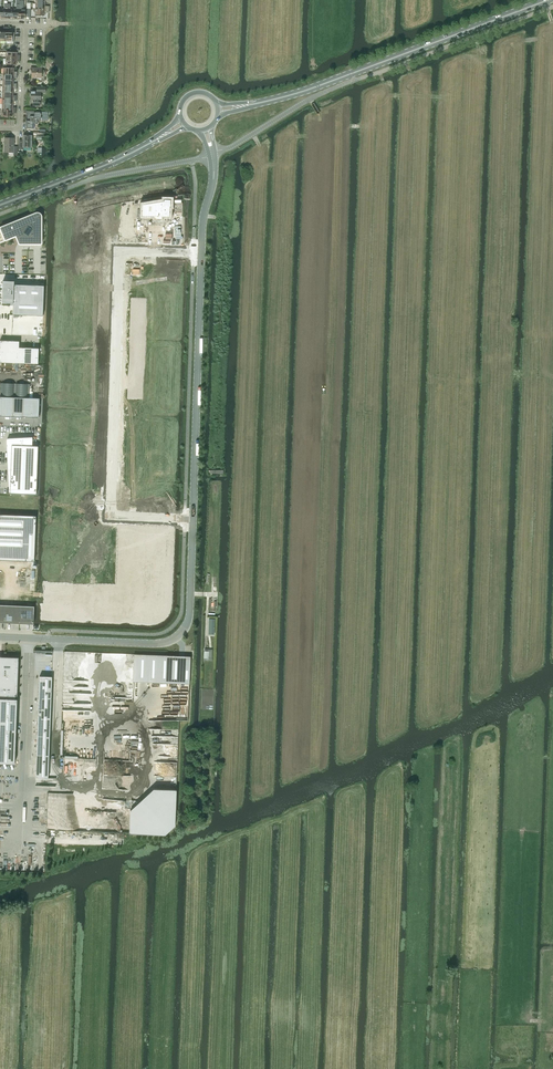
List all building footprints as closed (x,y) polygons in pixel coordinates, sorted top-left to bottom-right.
[(7,27),(6,41),(14,41),(15,33),(12,33),(12,32),(9,31),(9,27),(7,27)] [(3,68),(3,74),(17,74),(17,71),(13,71),(13,65),(6,64),(6,68),(3,68)] [(41,78),(42,75),(43,75),(44,74),(44,71),(43,70),(42,70),(42,69),(31,68),(31,72),(32,73),(31,77),(41,78)] [(31,96),(31,101),(33,101),(33,106),(40,106),(40,101),(41,101),(41,93),(46,93),(46,87),(37,86),(37,92),(30,92),(30,96),(31,96)] [(26,128),(33,129),(34,129),(34,124),(38,124),(38,120),(48,121),(49,112),(34,112),(33,115),(29,115),(29,119),(26,119),(26,128)] [(32,148),(32,136),(23,135),(23,140),(19,140),(19,149),(23,150),(23,148),(32,148)] [(18,155),(18,146),(14,146),(14,138),(5,138),(4,152),(14,152),(14,155),(18,155)] [(143,194),(143,205),(155,205),(155,208),(163,208),(163,205),(170,205),(170,195),(171,195),(171,188),(164,188),(164,190),(143,194)] [(18,236),(20,241),(19,241),(19,242),(19,243),(19,244),(20,244),(41,244),(41,243),(42,243),(42,216),(42,215),(41,215),(41,214),(40,213),(39,213),(38,213),(37,212),(37,213),(36,213),(35,213),(0,227),(0,243),(18,236)] [(13,315),(43,316),(44,285),(15,284),(15,281),(3,281),(2,303),(13,303),(13,315)] [(38,364),(39,348),(19,347),(19,341),(0,340),(0,362),(38,364)] [(39,418),(39,398),(0,397),(0,416),(39,418)] [(7,440),(7,446),(11,447),(9,494),(36,495),(38,446),(32,446),(32,438),(9,438),(8,438),(8,439),(7,439),(7,440)] [(36,516),(0,515),(0,560),(34,561),(36,516)] [(33,624),(34,607),(0,605),(0,622),(33,624)] [(134,654),(133,681),(189,684),(190,657),(134,654)] [(19,658),(0,657),(0,762),(14,763),(17,699),(15,699),(15,695),(17,695),(19,658)] [(48,778),(52,677),(40,676),(36,777),(48,778)] [(180,789),(156,789),(134,809),(132,832),(167,834),(178,823),(180,789)]
